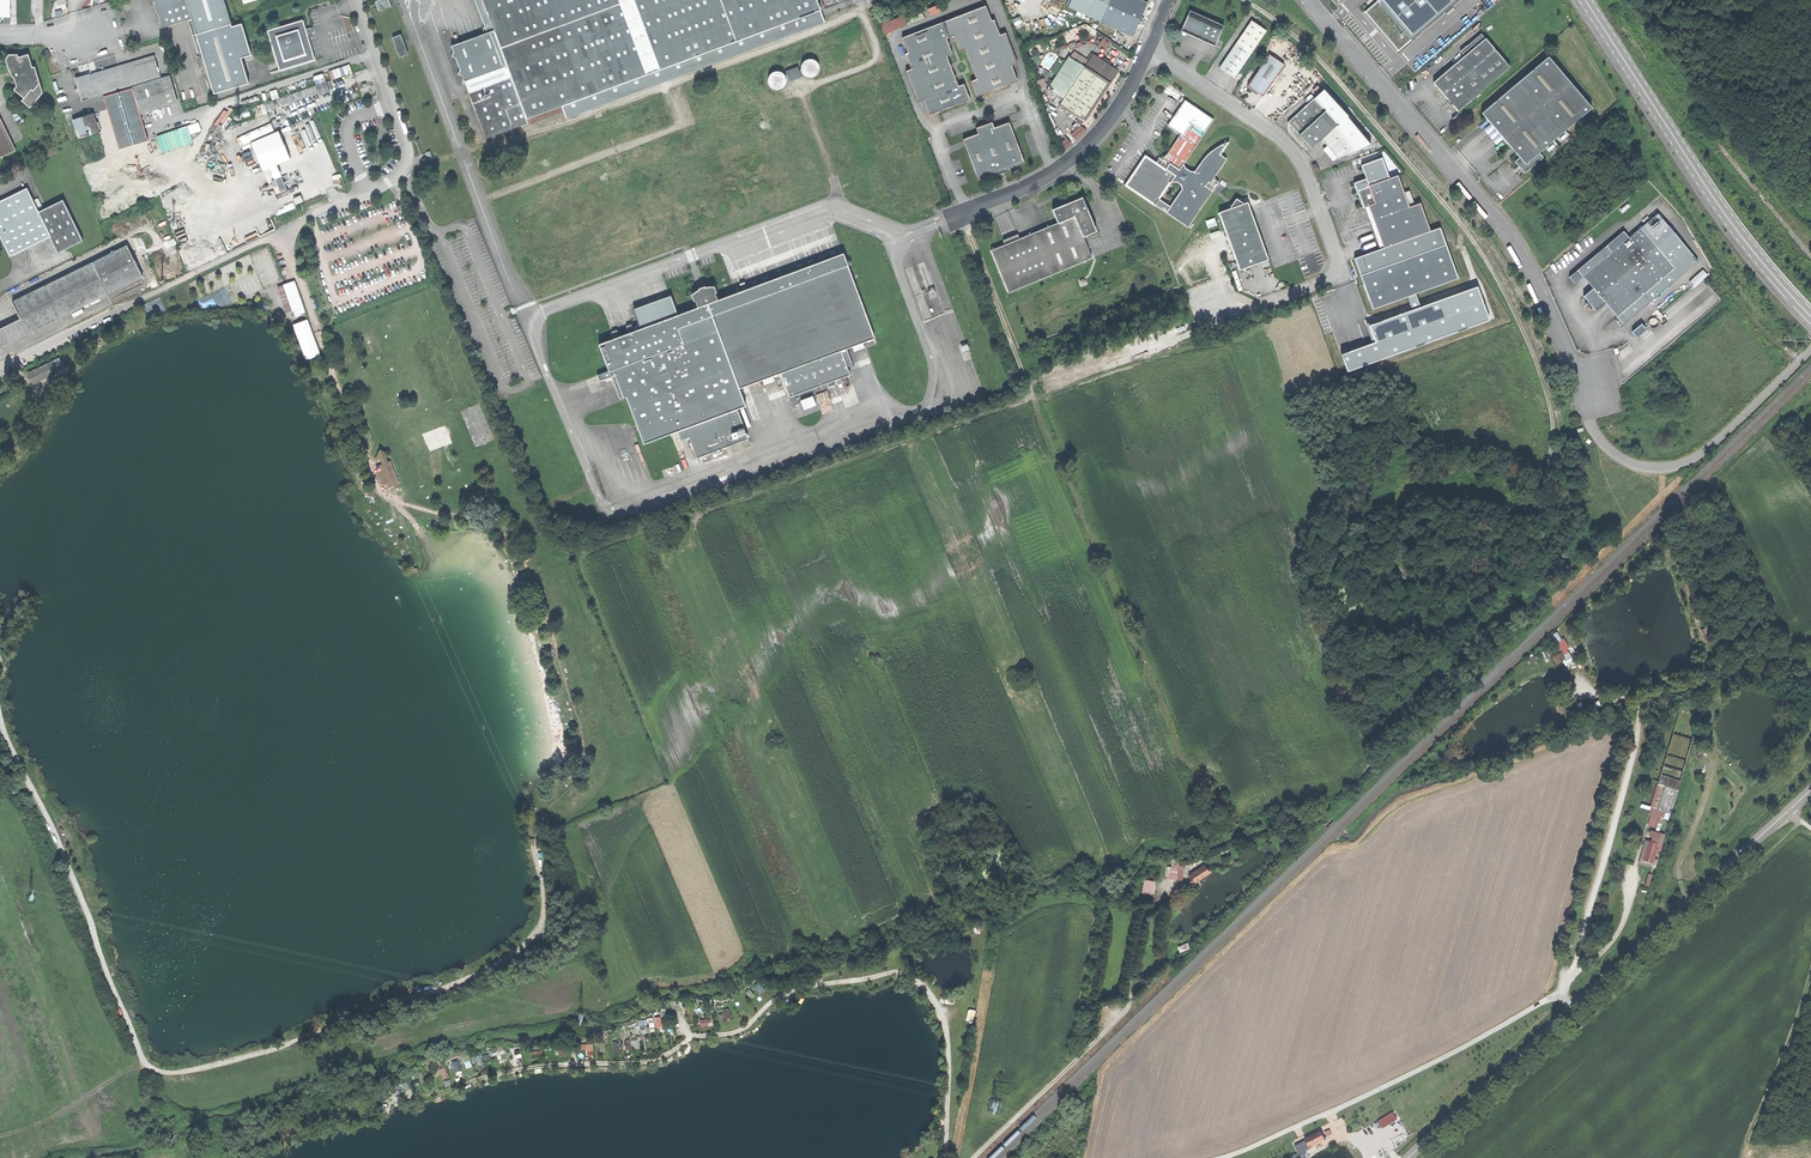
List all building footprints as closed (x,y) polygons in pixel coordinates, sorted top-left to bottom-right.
[(11,17),(10,0),(0,0),(0,17),(11,17)] [(190,19),(185,0),(153,0),(161,27),(190,19)] [(195,35),(230,25),(223,0),(185,0),(190,19),(195,35)] [(378,9),(389,5),(388,0),(375,0),(378,9)] [(463,80),(505,64),(482,0),(475,0),(486,31),(450,44),(452,51),(450,52),(451,57),(454,56),(457,62),(459,68),(456,69),(458,74),(461,74),(463,80)] [(505,64),(510,76),(467,92),(484,138),(528,122),(526,117),(560,104),(562,109),(564,116),(823,22),(821,15),(816,0),(482,0),(505,64)] [(821,15),(825,14),(820,0),(816,0),(821,15)] [(1099,21),(1107,4),(1109,0),(1071,0),(1068,7),(1099,21)] [(1139,19),(1147,3),(1141,0),(1109,0),(1107,4),(1139,19)] [(1379,0),(1365,13),(1380,29),(1398,51),(1457,0),(1379,0)] [(1132,35),(1139,19),(1107,4),(1099,21),(1132,35)] [(971,81),(977,97),(1010,84),(1018,81),(1012,66),(1018,63),(1006,32),(1000,34),(994,19),(992,20),(986,5),(945,21),(951,36),(953,35),(958,47),(964,45),(977,79),(971,81)] [(1224,26),(1190,11),(1181,31),(1198,38),(1215,46),(1224,26)] [(881,25),(885,33),(907,25),(904,17),(881,25)] [(267,29),(279,69),(314,58),(308,39),(302,19),(267,29)] [(1234,78),(1252,52),(1266,30),(1251,20),(1236,42),(1219,68),(1226,72),(1234,78)] [(970,99),(964,83),(958,85),(945,52),(951,50),(947,38),(949,37),(943,21),(902,37),(908,52),(905,53),(911,69),(906,71),(918,102),(923,100),(929,115),(970,99)] [(230,25),(195,35),(211,94),(246,84),(239,58),(249,55),(241,24),(230,27),(230,25)] [(1481,33),(1467,45),(1471,49),(1485,38),(1481,33)] [(393,38),(400,57),(409,54),(401,35),(393,38)] [(1446,97),(1458,111),(1510,67),(1485,38),(1471,49),(1464,55),(1433,82),(1446,97)] [(1460,50),(1464,55),(1471,49),(1467,45),(1460,50)] [(1255,91),(1263,96),(1284,64),(1269,54),(1247,86),(1255,91)] [(28,55),(19,58),(18,55),(9,55),(5,60),(11,77),(16,81),(18,85),(14,90),(25,98),(22,101),(32,106),(39,88),(35,67),(32,68),(28,55)] [(155,55),(140,59),(146,81),(162,76),(155,55)] [(1059,105),(1084,121),(1101,96),(1117,71),(1092,55),(1084,67),(1063,98),(1059,105)] [(1547,56),(1481,113),(1501,136),(1519,157),(1514,161),(1525,173),(1543,157),(1538,153),(1591,108),(1547,56)] [(1048,88),(1063,98),(1084,67),(1068,57),(1048,88)] [(818,74),(820,71),(820,67),(820,64),(817,60),(814,58),(810,58),(807,59),(804,61),(802,64),(801,67),(801,69),(802,71),(803,72),(804,74),(807,76),(811,77),(815,76),(818,74)] [(82,100),(103,94),(133,85),(146,81),(140,59),(101,71),(76,79),(82,100)] [(350,64),(330,71),(333,79),(353,72),(350,64)] [(463,80),(467,92),(510,76),(505,64),(463,80)] [(801,73),(803,72),(802,71),(801,69),(799,70),(798,66),(786,70),(787,74),(785,74),(786,76),(787,79),(789,78),(790,81),(802,77),(801,73)] [(785,85),(786,83),(787,79),(786,76),(785,74),(783,72),(781,70),(776,70),(773,70),(770,73),(768,76),(768,79),(768,83),(770,86),(774,88),(777,89),(781,88),(785,85)] [(314,76),(320,95),(331,91),(325,73),(314,76)] [(167,74),(162,76),(170,103),(175,102),(167,74)] [(170,103),(162,76),(146,81),(133,85),(141,112),(170,103)] [(133,85),(103,94),(120,149),(149,140),(141,112),(133,85)] [(1312,91),(1317,97),(1321,93),(1316,87),(1312,91)] [(1317,97),(1287,123),(1300,137),(1312,150),(1327,136),(1332,142),(1345,156),(1370,146),(1346,119),(1348,117),(1324,91),(1321,93),(1317,97)] [(1176,140),(1192,151),(1214,119),(1185,100),(1173,117),(1168,126),(1180,134),(1176,140)] [(528,122),(562,109),(560,104),(526,117),(528,122)] [(220,127),(231,112),(227,109),(215,123),(220,127)] [(80,117),(72,120),(75,130),(77,129),(79,136),(90,132),(90,136),(99,133),(93,113),(80,117)] [(14,146),(0,118),(0,153),(14,146)] [(976,127),(978,133),(994,127),(992,121),(976,127)] [(963,139),(978,180),(993,174),(1010,168),(1024,162),(1009,122),(994,127),(978,133),(963,139)] [(231,138),(238,129),(232,124),(225,133),(231,138)] [(1077,139),(1087,130),(1082,125),(1072,134),(1077,139)] [(252,143),(264,170),(291,158),(279,131),(252,143)] [(1183,165),(1192,151),(1176,140),(1164,159),(1170,163),(1166,168),(1145,154),(1125,185),(1155,205),(1188,227),(1212,190),(1206,186),(1209,182),(1210,183),(1227,158),(1220,154),(1225,146),(1222,144),(1213,148),(1195,161),(1190,169),(1183,165)] [(1329,145),(1340,158),(1345,156),(1332,142),(1329,145)] [(1369,187),(1358,191),(1364,207),(1368,206),(1375,223),(1383,248),(1354,258),(1373,308),(1407,296),(1415,293),(1457,277),(1439,227),(1430,231),(1420,203),(1414,205),(1409,207),(1404,192),(1398,178),(1397,175),(1389,178),(1381,157),(1361,165),(1369,187)] [(1011,170),(1010,168),(993,174),(994,176),(1002,173),(1011,170)] [(274,178),(280,192),(286,189),(280,175),(274,178)] [(1402,176),(1398,178),(1404,192),(1407,191),(1402,176)] [(0,201),(0,237),(10,256),(50,236),(38,213),(26,188),(0,201)] [(1409,190),(1407,191),(1404,192),(1409,207),(1414,205),(1409,190)] [(294,204),(301,200),(298,195),(291,198),(294,204)] [(991,250),(1008,292),(1092,258),(1083,236),(1096,231),(1082,197),(1052,209),(1058,222),(1038,231),(991,250)] [(1230,208),(1219,212),(1240,269),(1268,259),(1257,228),(1247,202),(1242,204),(1236,199),(1230,208)] [(62,200),(38,213),(50,236),(58,253),(82,241),(62,200)] [(1657,213),(1640,228),(1674,268),(1662,278),(1633,302),(1626,308),(1616,316),(1623,324),(1698,261),(1657,213)] [(1582,276),(1588,271),(1598,283),(1592,288),(1583,295),(1587,300),(1591,305),(1595,310),(1605,302),(1615,294),(1626,308),(1633,302),(1662,278),(1653,266),(1664,256),(1640,228),(1628,237),(1611,252),(1606,245),(1577,269),(1582,276)] [(1623,231),(1606,245),(1611,252),(1628,237),(1623,231)] [(127,246),(93,262),(108,293),(142,277),(127,246)] [(189,270),(221,256),(217,248),(186,261),(189,270)] [(850,272),(843,253),(717,300),(714,292),(708,295),(707,291),(700,294),(701,297),(695,299),(698,306),(677,314),(672,316),(667,318),(635,330),(629,332),(620,336),(615,338),(599,344),(609,370),(597,375),(600,380),(611,376),(619,373),(627,396),(645,443),(678,430),(681,439),(689,436),(697,457),(748,438),(737,408),(746,405),(740,387),(780,372),(789,396),(835,379),(841,377),(850,373),(848,366),(853,364),(847,348),(875,337),(850,272)] [(1674,268),(1664,256),(1653,266),(1662,278),(1674,268)] [(19,319),(27,333),(108,293),(93,262),(11,302),(19,319)] [(1588,282),(1592,288),(1598,283),(1588,271),(1582,276),(1588,282)] [(285,284),(294,310),(300,308),(303,307),(294,281),(285,284)] [(287,312),(294,310),(285,284),(278,287),(287,312)] [(1490,321),(1478,287),(1421,308),(1412,311),(1370,326),(1376,343),(1343,355),(1349,372),(1490,321)] [(1421,308),(1415,293),(1407,296),(1412,311),(1421,308)] [(1616,316),(1626,308),(1615,294),(1605,302),(1616,316)] [(27,333),(19,319),(0,328),(0,338),(3,344),(27,333)] [(308,319),(294,325),(307,359),(321,354),(308,319)] [(626,325),(629,332),(635,330),(632,323),(626,325)] [(1634,331),(1638,336),(1647,328),(1643,323),(1634,331)] [(962,354),(969,352),(966,342),(959,344),(962,354)] [(28,374),(34,384),(57,372),(52,362),(28,374)] [(620,399),(627,396),(619,373),(611,376),(620,399)] [(813,395),(801,400),(804,409),(816,404),(813,395)] [(387,483),(389,487),(400,483),(392,462),(381,466),(383,472),(387,483)] [(381,485),(387,483),(383,472),(377,474),(381,485)] [(1669,536),(1664,542),(1671,549),(1676,543),(1669,536)] [(1705,640),(1713,637),(1709,626),(1701,628),(1705,640)] [(1559,631),(1552,634),(1555,641),(1562,637),(1559,631)] [(1557,652),(1552,655),(1556,664),(1562,662),(1557,652)] [(1664,787),(1659,786),(1653,808),(1657,810),(1664,787)] [(1676,791),(1664,787),(1657,810),(1670,813),(1676,791)] [(1661,834),(1658,845),(1656,850),(1660,852),(1665,835),(1661,834)] [(1651,868),(1652,863),(1643,861),(1648,843),(1645,842),(1639,864),(1651,868)] [(1658,845),(1648,843),(1643,861),(1652,863),(1656,850),(1658,845)] [(1171,879),(1183,879),(1183,869),(1185,869),(1185,864),(1192,864),(1192,860),(1172,860),(1172,868),(1167,868),(1167,877),(1171,877),(1171,879)] [(1194,878),(1196,881),(1209,872),(1204,865),(1191,874),(1194,878)] [(1154,894),(1156,880),(1145,878),(1143,892),(1154,894)] [(760,981),(755,985),(761,993),(766,989),(760,981)] [(721,1018),(725,1016),(726,1018),(732,1016),(730,1009),(719,1013),(721,1018)] [(967,1019),(975,1020),(976,1009),(969,1009),(967,1019)] [(711,1025),(710,1018),(700,1019),(701,1026),(711,1025)] [(641,1033),(647,1032),(646,1024),(648,1023),(648,1019),(639,1020),(641,1033)] [(594,1055),(594,1043),(582,1044),(582,1049),(588,1049),(588,1055),(594,1055)] [(559,1056),(567,1055),(566,1046),(558,1047),(559,1056)] [(497,1053),(499,1062),(509,1060),(507,1051),(497,1053)] [(452,1062),(455,1072),(463,1070),(459,1060),(452,1062)] [(446,1067),(440,1069),(444,1079),(449,1077),(446,1067)] [(1383,1128),(1399,1120),(1395,1112),(1379,1120),(1383,1128)] [(1305,1141),(1309,1150),(1326,1142),(1322,1133),(1305,1141)]
